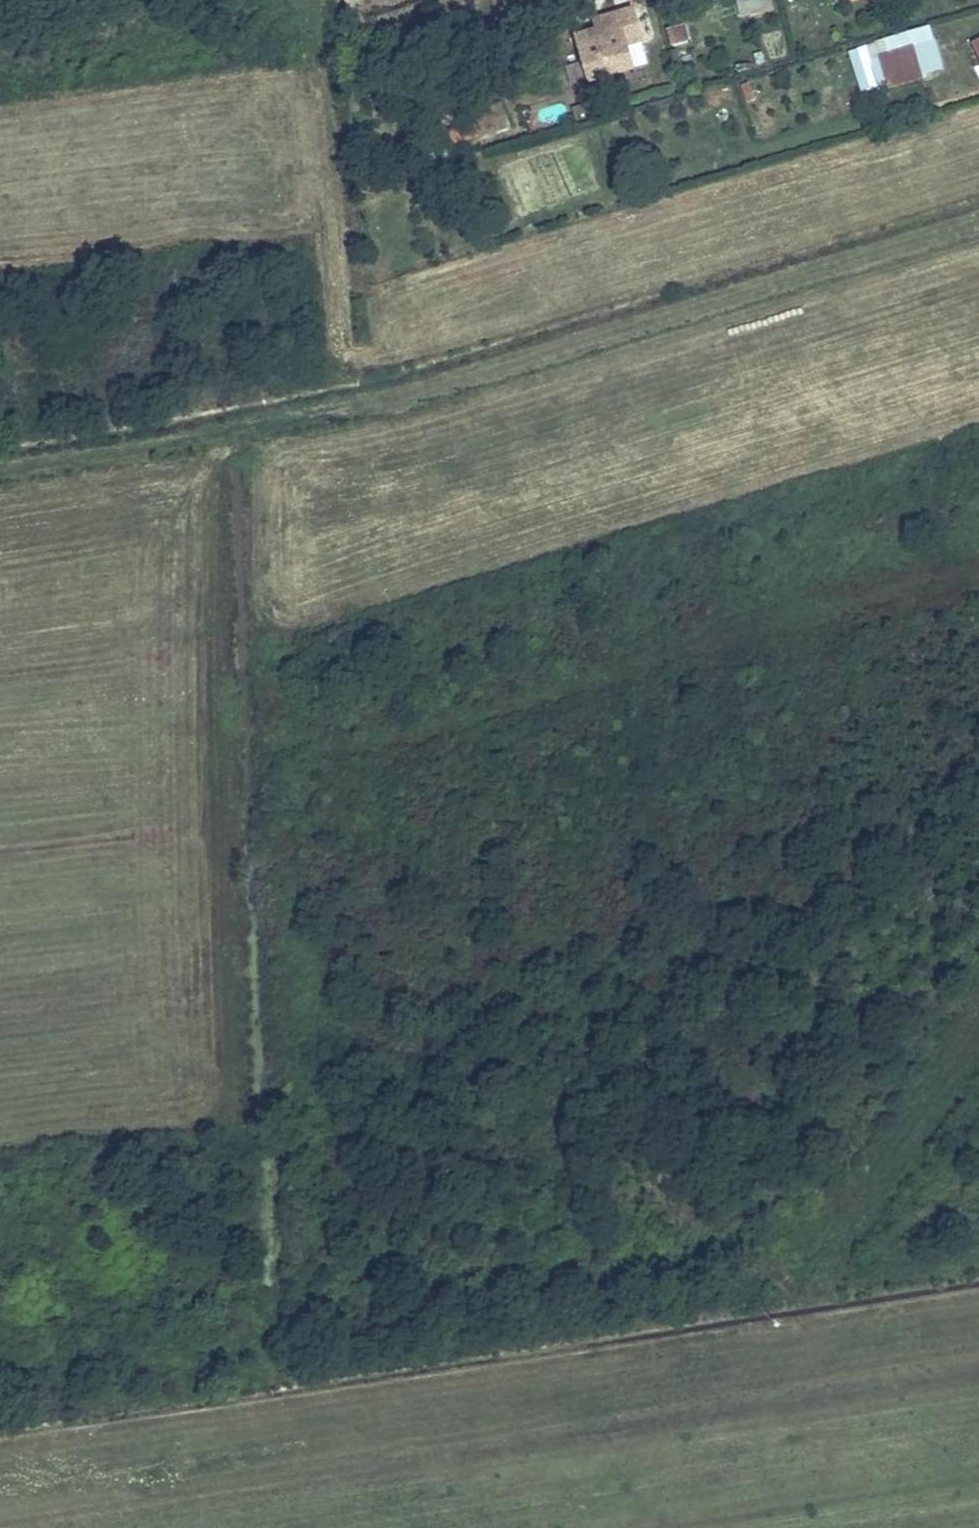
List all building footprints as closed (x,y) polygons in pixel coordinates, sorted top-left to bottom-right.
[(738,18),(775,9),(773,0),(733,0),(738,18)] [(614,23),(596,29),(574,35),(588,82),(631,69),(624,44),(643,38),(631,2),(610,8),(614,23)] [(592,13),(596,29),(614,23),(610,8),(592,13)] [(671,45),(689,39),(684,22),(666,27),(671,45)] [(916,48),(879,58),(887,88),(925,78),(916,48)] [(502,106),(486,112),(492,130),(509,123),(502,106)]
